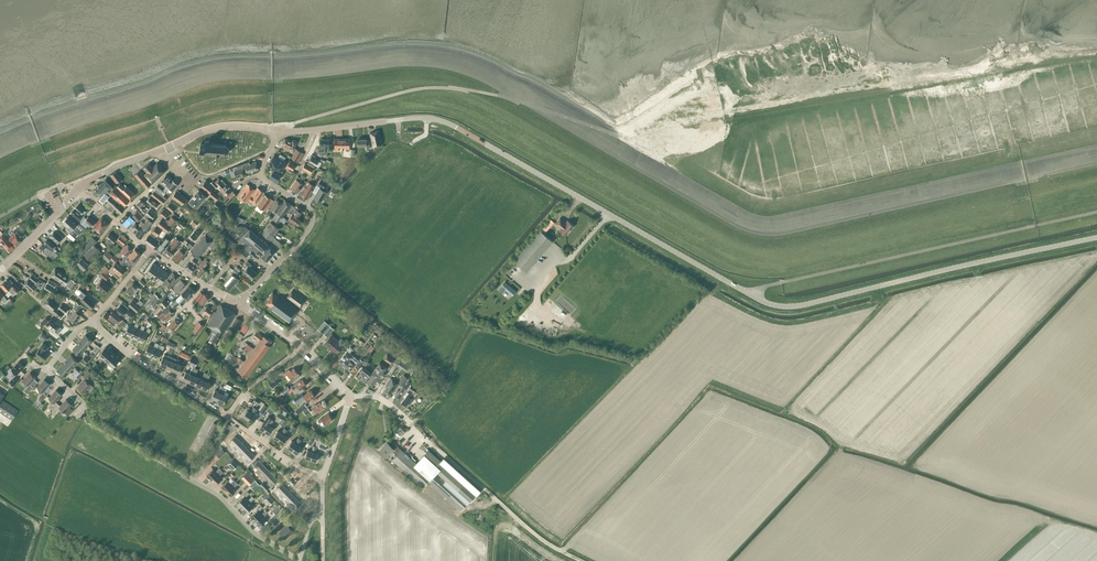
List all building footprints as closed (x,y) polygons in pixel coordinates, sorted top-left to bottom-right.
[(370,133),(373,147),(383,145),(379,131),(370,133)] [(289,147),(288,146),(291,141),(286,138),(285,139),(281,146),(284,147),(284,148),(287,150),(288,150),(289,147)] [(329,139),(321,139),(321,145),(324,145),(324,151),(320,151),(320,155),(323,155),(323,156),(327,156),(327,145),(329,145),(329,139)] [(366,148),(370,148),(370,141),(367,141),(367,139),(358,139),(358,145),(366,145),(366,148)] [(221,154),(221,155),(221,154),(224,155),(225,155),(225,154),(228,152),(228,153),(228,152),(228,148),(229,148),(228,148),(226,145),(225,145),(222,145),(222,144),(221,145),(218,144),(214,144),(210,144),(210,141),(210,140),(210,141),(208,141),(208,140),(206,140),(205,143),(201,143),(201,145),(200,145),(200,150),(200,152),(205,153),(209,153),(209,154),(209,153),(213,153),(213,154),(213,153),(217,154),(221,154)] [(289,147),(288,150),(294,153),(291,158),(299,162),(304,153),(297,149),(296,149),(296,148),(294,147),(297,142),(293,140),(292,141),(291,141),(288,146),(289,147)] [(313,154),(308,161),(316,166),(316,165),(318,166),(320,163),(318,162),(319,160),(314,158),(316,156),(313,154)] [(267,167),(273,170),(270,176),(277,181),(288,163),(274,155),(267,167)] [(157,163),(153,166),(149,162),(143,167),(147,172),(144,175),(152,184),(165,171),(157,163)] [(249,162),(243,164),(245,172),(252,170),(252,171),(259,169),(256,162),(250,164),(249,162)] [(302,168),(311,173),(315,166),(308,162),(307,164),(305,163),(302,168)] [(245,172),(243,164),(233,167),(225,171),(226,174),(234,171),(236,177),(246,174),(245,172)] [(134,175),(146,188),(151,184),(140,170),(134,175)] [(110,175),(116,183),(122,179),(116,171),(110,175)] [(166,174),(161,180),(167,186),(172,180),(166,174)] [(222,182),(224,183),(225,182),(222,179),(221,180),(219,178),(215,182),(213,180),(211,182),(216,188),(218,186),(222,182)] [(110,196),(112,194),(117,199),(122,193),(116,187),(114,189),(111,186),(112,186),(106,180),(102,183),(95,190),(95,192),(100,197),(99,198),(104,202),(106,200),(110,196)] [(167,186),(163,191),(164,192),(166,190),(166,191),(167,189),(168,190),(170,188),(173,190),(176,186),(178,184),(172,180),(167,186)] [(200,187),(216,200),(219,196),(212,190),(214,187),(206,180),(200,187)] [(290,188),(298,193),(301,189),(304,185),(296,180),(290,188)] [(314,198),(321,202),(327,192),(322,189),(326,183),(321,180),(318,185),(321,186),(320,188),(314,198)] [(225,182),(224,183),(222,182),(218,186),(222,190),(219,192),(221,194),(224,192),(227,195),(223,199),(224,200),(227,205),(236,195),(233,191),(231,192),(228,188),(230,187),(225,182)] [(302,196),(308,199),(315,186),(308,182),(305,187),(305,186),(303,189),(305,190),(302,196)] [(117,187),(130,200),(135,194),(126,186),(124,184),(123,186),(120,183),(117,187)] [(239,195),(241,197),(239,199),(245,203),(255,190),(247,184),(239,195)] [(264,192),(259,188),(257,187),(249,200),(256,204),(264,192)] [(156,189),(151,195),(162,204),(167,199),(163,195),(156,189)] [(189,200),(197,207),(200,203),(201,204),(204,201),(203,199),(206,195),(199,189),(189,200)] [(171,197),(182,205),(187,198),(179,193),(180,192),(177,190),(176,191),(171,197)] [(130,200),(122,193),(117,199),(124,205),(130,200)] [(147,195),(149,197),(147,201),(156,208),(159,204),(152,199),(153,197),(148,193),(147,195)] [(257,205),(266,211),(274,200),(265,194),(257,205)] [(125,209),(110,196),(106,200),(108,201),(111,204),(108,208),(112,211),(115,208),(121,213),(125,209)] [(144,203),(142,201),(140,200),(136,204),(140,209),(143,212),(144,213),(148,209),(147,208),(146,208),(144,205),(145,204),(144,203)] [(275,200),(270,209),(269,208),(266,213),(269,215),(272,210),(275,213),(282,203),(278,200),(277,201),(275,200)] [(279,212),(278,214),(283,216),(286,212),(288,214),(287,215),(290,217),(289,219),(292,221),(293,221),(298,224),(301,220),(298,218),(291,213),(289,213),(294,206),(285,200),(278,211),(279,212)] [(166,206),(173,212),(178,207),(170,201),(166,206)] [(31,206),(34,212),(42,208),(40,203),(31,206)] [(78,205),(70,213),(78,220),(86,212),(78,205)] [(183,208),(190,214),(193,211),(185,205),(183,208)] [(295,207),(291,213),(298,218),(304,209),(298,205),(296,208),(295,207)] [(163,216),(166,219),(170,214),(164,208),(159,214),(163,216)] [(146,214),(152,219),(155,215),(149,210),(146,214)] [(133,215),(138,221),(144,216),(139,211),(133,215)] [(279,212),(278,211),(273,218),(270,221),(271,222),(262,233),(270,239),(279,247),(282,244),(273,236),(279,228),(273,223),(276,220),(279,222),(280,220),(284,223),(287,219),(283,216),(278,214),(279,212)] [(127,213),(120,220),(123,223),(130,216),(127,213)] [(72,233),(75,230),(79,234),(84,229),(78,223),(69,215),(67,217),(66,217),(62,222),(67,226),(66,228),(70,232),(72,233)] [(97,223),(95,222),(96,222),(88,216),(86,218),(84,216),(79,222),(82,225),(85,221),(92,226),(93,227),(100,233),(108,223),(101,217),(97,223)] [(135,221),(130,216),(123,223),(128,229),(132,225),(135,221)] [(166,219),(163,216),(157,224),(167,232),(171,226),(173,228),(178,221),(172,216),(169,220),(166,219)] [(148,218),(136,234),(141,238),(147,230),(147,229),(152,221),(148,218)] [(565,223),(560,218),(555,223),(561,228),(559,229),(566,235),(574,226),(567,220),(565,223)] [(546,225),(549,228),(556,222),(552,219),(546,225)] [(136,234),(144,223),(141,221),(138,225),(135,222),(132,226),(135,229),(133,232),(136,234)] [(198,227),(190,236),(195,240),(205,228),(200,224),(198,227)] [(156,225),(151,231),(156,235),(157,236),(162,230),(156,225)] [(237,243),(252,256),(253,256),(253,255),(256,257),(257,255),(255,254),(256,252),(256,253),(257,252),(267,261),(276,251),(250,229),(249,229),(246,227),(237,226),(234,230),(242,237),(237,243)] [(9,232),(10,233),(12,235),(8,239),(16,247),(22,240),(20,238),(24,234),(17,227),(13,230),(12,229),(9,232)] [(514,260),(527,271),(553,241),(540,230),(514,260)] [(49,237),(57,244),(64,237),(56,231),(55,232),(54,231),(49,237)] [(145,241),(154,248),(158,242),(154,239),(156,235),(151,231),(145,241)] [(116,240),(117,239),(111,234),(110,235),(109,234),(106,237),(108,239),(105,242),(112,248),(115,245),(113,244),(116,241),(116,240)] [(126,240),(127,239),(121,234),(117,239),(116,240),(116,241),(121,245),(122,243),(124,245),(127,241),(126,240)] [(212,236),(210,238),(206,234),(191,250),(198,256),(207,246),(211,249),(218,241),(212,236)] [(158,242),(154,248),(162,253),(168,245),(167,245),(170,240),(164,236),(161,240),(160,240),(158,242)] [(165,250),(172,255),(176,250),(183,242),(175,236),(165,250)] [(5,237),(1,241),(9,252),(14,248),(5,237)] [(87,262),(90,260),(90,261),(100,250),(94,244),(97,241),(93,237),(78,253),(82,257),(77,263),(84,269),(89,264),(87,262)] [(51,250),(52,249),(56,252),(58,250),(55,248),(56,246),(48,238),(43,243),(50,249),(51,250)] [(50,249),(43,243),(39,247),(45,252),(45,253),(48,256),(45,258),(50,263),(53,260),(58,254),(56,253),(56,252),(52,249),(51,250),(50,249)] [(127,254),(128,255),(134,261),(141,254),(135,249),(131,253),(130,252),(132,249),(127,244),(121,250),(126,255),(127,254)] [(178,263),(189,250),(187,248),(183,252),(180,250),(172,258),(178,263)] [(101,255),(107,261),(112,255),(106,250),(101,255)] [(249,254),(244,250),(240,255),(244,259),(249,254)] [(131,265),(134,261),(128,255),(120,263),(123,265),(126,262),(128,264),(129,263),(131,265)] [(184,266),(192,273),(196,267),(198,265),(192,260),(194,257),(192,255),(190,258),(191,259),(184,266)] [(204,268),(209,262),(205,258),(203,261),(200,264),(193,272),(200,277),(207,270),(204,268)] [(113,274),(115,272),(120,276),(126,269),(116,261),(113,265),(109,270),(113,274)] [(243,272),(251,279),(257,273),(250,268),(253,265),(248,261),(245,263),(248,266),(243,272)] [(148,276),(150,278),(158,266),(153,263),(147,271),(150,273),(148,276)] [(219,263),(206,277),(210,281),(217,273),(216,272),(217,271),(219,270),(218,269),(221,265),(219,263)] [(100,269),(105,273),(109,269),(104,265),(100,269)] [(163,270),(158,266),(150,278),(152,279),(154,276),(157,278),(163,270)] [(51,274),(60,281),(64,274),(55,268),(51,274)] [(231,273),(232,274),(223,283),(230,289),(239,279),(238,278),(240,275),(234,269),(231,273)] [(163,270),(157,278),(160,280),(158,283),(160,285),(162,281),(168,273),(163,270)] [(106,280),(109,277),(103,272),(100,275),(106,280)] [(173,273),(168,279),(173,283),(178,277),(173,273)] [(64,274),(60,281),(73,289),(77,282),(64,274)] [(41,282),(32,275),(23,285),(28,289),(29,288),(33,291),(41,282)] [(9,290),(12,293),(15,291),(16,292),(20,289),(15,283),(12,286),(6,279),(0,285),(7,292),(9,290)] [(46,283),(54,288),(56,284),(49,279),(46,283)] [(105,293),(110,287),(107,285),(107,284),(102,279),(96,285),(102,290),(105,293)] [(173,283),(168,279),(164,284),(167,287),(165,289),(166,291),(169,288),(170,289),(173,284),(173,283)] [(180,280),(176,284),(182,290),(186,285),(180,280)] [(133,282),(129,287),(135,292),(139,288),(133,282)] [(503,291),(505,289),(512,294),(515,291),(504,282),(500,288),(503,291)] [(44,288),(56,295),(58,291),(47,284),(44,288)] [(182,290),(176,284),(172,288),(171,288),(169,290),(173,293),(175,291),(178,294),(182,290)] [(80,285),(77,289),(81,292),(84,295),(85,294),(88,292),(80,285)] [(182,294),(189,300),(196,292),(189,286),(182,294)] [(131,297),(135,292),(129,287),(125,291),(131,297)] [(292,289),(286,297),(295,303),(294,305),(299,308),(306,299),(292,289)] [(209,296),(207,295),(205,295),(200,291),(195,298),(197,300),(204,305),(209,298),(209,296)] [(273,291),(265,302),(270,306),(269,307),(289,322),(299,308),(294,305),(279,294),(278,295),(273,291)] [(84,295),(81,292),(79,295),(83,298),(81,300),(87,306),(87,305),(91,308),(95,304),(92,301),(92,300),(85,294),(84,295)] [(160,298),(156,295),(155,293),(144,305),(146,307),(149,310),(152,306),(154,308),(157,304),(156,303),(160,298)] [(43,303),(53,312),(58,307),(60,304),(50,295),(43,303)] [(311,297),(307,302),(318,310),(322,304),(311,297)] [(160,303),(164,308),(169,303),(165,298),(160,303)] [(174,308),(180,303),(176,299),(171,304),(174,308)] [(128,305),(136,312),(140,308),(131,301),(128,305)] [(72,308),(77,311),(81,306),(76,302),(72,308)] [(122,303),(117,309),(124,315),(127,312),(131,316),(134,312),(129,308),(122,303)] [(58,307),(53,312),(60,318),(65,313),(68,309),(61,304),(58,307)] [(172,316),(171,315),(174,312),(169,306),(163,311),(163,310),(164,309),(160,305),(154,311),(163,321),(166,319),(167,320),(172,316)] [(204,312),(207,314),(211,308),(207,305),(206,307),(204,306),(199,312),(202,315),(204,312)] [(208,326),(213,329),(211,331),(214,333),(210,340),(209,342),(211,343),(212,341),(217,344),(224,331),(225,332),(236,314),(220,305),(208,326)] [(215,312),(211,308),(207,314),(211,317),(215,312)] [(79,314),(79,313),(74,310),(71,315),(70,314),(68,317),(69,317),(69,318),(76,323),(82,315),(79,314)] [(110,315),(106,312),(102,317),(106,321),(112,326),(114,324),(117,326),(122,319),(113,311),(110,315)] [(171,322),(176,327),(181,322),(178,319),(179,318),(177,316),(175,317),(171,322)] [(45,324),(51,328),(55,322),(51,318),(49,320),(46,317),(42,322),(44,325),(45,324)] [(232,325),(238,329),(242,322),(236,318),(232,325)] [(317,328),(323,332),(329,325),(324,320),(317,328)] [(60,326),(55,322),(51,328),(58,334),(62,329),(60,327),(60,326)] [(173,332),(176,327),(171,322),(167,327),(167,326),(167,327),(164,325),(161,329),(163,331),(163,330),(164,331),(165,330),(166,331),(169,328),(173,332)] [(193,330),(198,333),(204,325),(199,322),(193,330)] [(125,334),(131,337),(136,327),(137,328),(139,324),(136,323),(134,326),(129,324),(125,334)] [(137,328),(136,327),(131,337),(137,339),(142,330),(143,330),(145,326),(142,325),(140,329),(137,328)] [(341,338),(339,341),(331,335),(332,334),(331,333),(334,329),(329,325),(323,333),(329,338),(324,343),(333,350),(332,351),(336,354),(343,345),(345,342),(341,338)] [(143,330),(142,330),(137,339),(143,342),(148,333),(149,333),(151,329),(148,328),(146,332),(143,330)] [(250,354),(244,361),(243,360),(241,362),(242,364),(237,370),(247,377),(270,346),(269,345),(271,341),(264,335),(263,337),(256,332),(253,336),(260,341),(254,348),(253,347),(248,352),(250,354)] [(381,333),(375,340),(379,343),(384,335),(381,333)] [(85,335),(81,340),(88,346),(93,341),(85,335)] [(81,340),(77,344),(84,351),(88,346),(81,340)] [(145,354),(151,356),(155,347),(157,347),(158,344),(156,342),(154,346),(149,344),(145,354)] [(39,348),(35,354),(36,354),(36,355),(37,356),(38,356),(44,360),(48,354),(45,352),(48,347),(43,343),(39,348)] [(84,351),(77,344),(73,349),(80,356),(84,351)] [(160,349),(157,347),(155,347),(151,356),(157,359),(161,350),(162,350),(164,346),(162,345),(160,349)] [(98,355),(103,359),(110,351),(105,347),(98,355)] [(339,361),(351,370),(356,363),(356,364),(354,366),(358,369),(364,361),(360,359),(359,360),(350,353),(353,349),(350,347),(339,361)] [(103,359),(108,363),(115,355),(110,351),(103,359)] [(166,367),(171,356),(168,355),(168,356),(164,354),(160,364),(166,367)] [(384,358),(391,364),(395,359),(387,354),(384,358)] [(71,355),(66,359),(74,367),(79,362),(77,360),(71,355)] [(115,355),(108,363),(113,368),(120,359),(115,355)] [(171,356),(166,367),(172,370),(175,362),(177,359),(171,356)] [(191,357),(189,362),(196,365),(198,360),(191,357)] [(66,359),(62,364),(70,371),(74,367),(66,359)] [(11,369),(15,372),(11,376),(13,378),(16,375),(24,367),(18,362),(11,369)] [(182,365),(175,362),(172,370),(179,372),(182,365)] [(372,373),(366,382),(366,381),(372,386),(375,387),(378,383),(381,380),(383,377),(386,373),(383,371),(386,367),(380,362),(372,373)] [(70,371),(62,364),(58,369),(66,376),(70,371)] [(356,375),(366,382),(372,373),(362,366),(356,375)] [(183,379),(189,381),(195,368),(192,367),(189,373),(186,371),(183,379)] [(289,370),(283,374),(285,376),(288,374),(291,379),(298,373),(294,367),(290,371),(289,370)] [(198,369),(195,368),(189,381),(195,384),(198,377),(195,376),(198,369)] [(93,386),(90,384),(87,381),(89,378),(88,377),(91,372),(88,370),(83,375),(86,378),(85,379),(78,387),(84,392),(87,388),(89,391),(93,386)] [(26,383),(23,385),(26,388),(35,377),(30,372),(23,380),(26,383)] [(204,380),(201,387),(207,390),(211,383),(207,382),(210,375),(207,374),(206,378),(204,380)] [(14,385),(19,379),(16,375),(13,378),(10,382),(14,385)] [(399,382),(403,386),(408,378),(404,375),(399,382)] [(202,379),(198,377),(195,384),(201,387),(204,380),(206,378),(203,376),(202,379)] [(214,384),(218,386),(222,378),(218,376),(214,384)] [(272,386),(275,384),(274,383),(277,380),(275,377),(268,382),(272,386)] [(384,391),(389,395),(392,391),(393,392),(399,384),(391,378),(386,385),(387,386),(384,391)] [(37,387),(43,392),(50,384),(44,379),(37,387)] [(225,384),(225,385),(230,388),(234,382),(228,379),(225,384)] [(299,382),(298,381),(291,387),(293,390),(295,389),(298,393),(300,393),(304,390),(302,388),(307,384),(303,379),(299,382)] [(408,388),(412,391),(413,392),(411,395),(407,392),(404,397),(405,398),(401,403),(406,407),(409,403),(410,404),(415,398),(414,398),(417,394),(420,390),(417,388),(411,384),(408,388)] [(30,385),(24,391),(27,394),(33,387),(30,385)] [(218,391),(215,390),(211,397),(218,400),(224,387),(221,385),(218,391)] [(282,393),(284,394),(290,390),(287,386),(281,391),(282,393)] [(227,388),(224,387),(218,400),(224,403),(229,393),(225,391),(227,388)] [(49,407),(53,410),(58,404),(56,401),(61,395),(56,390),(49,398),(53,401),(49,407)] [(305,398),(308,401),(315,396),(311,390),(304,395),(302,393),(299,395),(303,400),(305,398)] [(12,420),(18,411),(1,399),(4,395),(0,392),(0,412),(12,420)] [(38,399),(41,402),(47,395),(44,392),(42,395),(38,399)] [(58,404),(53,410),(51,412),(54,414),(58,409),(60,410),(61,409),(67,414),(72,409),(69,407),(72,404),(66,399),(61,405),(58,404)] [(320,402),(316,405),(316,404),(312,407),(313,409),(314,409),(315,409),(312,411),(315,414),(324,407),(320,402)] [(307,407),(305,404),(296,411),(298,413),(307,407)] [(256,408),(254,407),(252,409),(249,407),(247,410),(243,416),(248,419),(256,408)] [(257,409),(256,408),(248,419),(252,423),(257,416),(254,414),(257,409)] [(321,418),(318,421),(320,423),(323,421),(326,425),(333,419),(329,413),(321,418)] [(272,419),(267,416),(259,427),(264,431),(272,419)] [(272,419),(264,431),(269,434),(273,428),(270,425),(274,420),(272,419)] [(213,422),(207,432),(212,435),(218,425),(213,422)] [(398,429),(403,434),(407,430),(402,425),(398,429)] [(273,437),(278,440),(286,429),(284,428),(281,433),(278,431),(273,437)] [(286,429),(278,440),(283,444),(287,437),(284,435),(288,430),(286,429)] [(228,433),(223,438),(226,442),(231,436),(228,433)] [(235,451),(238,448),(243,443),(235,436),(230,441),(235,445),(232,447),(235,451)] [(287,447),(292,450),(300,439),(298,437),(295,442),(292,440),(287,447)] [(300,439),(292,450),(297,453),(301,447),(298,445),(302,440),(300,439)] [(379,451),(386,457),(392,450),(397,455),(392,460),(412,477),(423,487),(430,479),(463,509),(470,501),(476,494),(465,484),(440,462),(441,461),(429,450),(423,456),(416,463),(401,450),(402,449),(395,444),(392,447),(387,442),(379,451)] [(249,449),(243,443),(238,448),(241,451),(238,453),(241,457),(244,454),(249,449)] [(305,457),(311,459),(315,446),(313,445),(311,451),(308,450),(305,457)] [(249,449),(244,454),(247,457),(244,459),(247,463),(255,456),(249,449)] [(228,464),(233,469),(238,464),(233,459),(228,464)] [(259,474),(261,472),(266,467),(258,460),(254,464),(258,469),(256,471),(259,474)] [(272,473),(266,467),(261,472),(264,475),(261,477),(264,480),(267,478),(272,473)] [(206,476),(211,480),(221,470),(219,468),(216,471),(213,469),(206,476)] [(221,470),(211,480),(215,485),(222,478),(220,475),(223,472),(221,470)] [(249,485),(254,480),(246,473),(241,478),(249,485)] [(272,473),(267,478),(270,481),(267,483),(270,487),(278,480),(272,473)] [(221,488),(225,492),(236,481),(234,479),(230,483),(228,481),(221,488)] [(250,485),(254,489),(259,484),(255,480),(250,485)] [(238,483),(236,481),(225,492),(230,496),(237,489),(234,487),(238,483)] [(260,484),(265,490),(269,487),(263,481),(260,484)] [(282,498),(284,496),(289,491),(282,483),(277,488),(281,493),(279,495),(282,498)] [(241,508),(249,501),(248,500),(245,497),(249,493),(247,491),(243,495),(244,496),(237,503),(241,508)] [(295,497),(289,491),(284,496),(287,499),(285,501),(288,504),(290,502),(295,497)] [(264,499),(269,505),(274,500),(269,495),(264,499)] [(249,501),(241,508),(246,513),(254,505),(250,502),(254,498),(252,496),(248,500),(249,501)] [(295,497),(290,502),(293,505),(290,507),(294,510),(301,503),(295,497)] [(258,510),(250,517),(255,522),(263,515),(262,514),(259,511),(263,507),(261,505),(257,509),(258,510)] [(273,511),(276,514),(282,509),(279,506),(273,511)] [(272,523),(273,522),(275,525),(280,520),(278,517),(285,510),(283,508),(270,521),(272,523)] [(262,514),(263,515),(255,522),(260,527),(267,519),(264,516),(268,512),(266,510),(262,514)] [(285,520),(286,521),(289,523),(279,533),(285,538),(293,530),(290,527),(295,522),(289,516),(285,520)]
